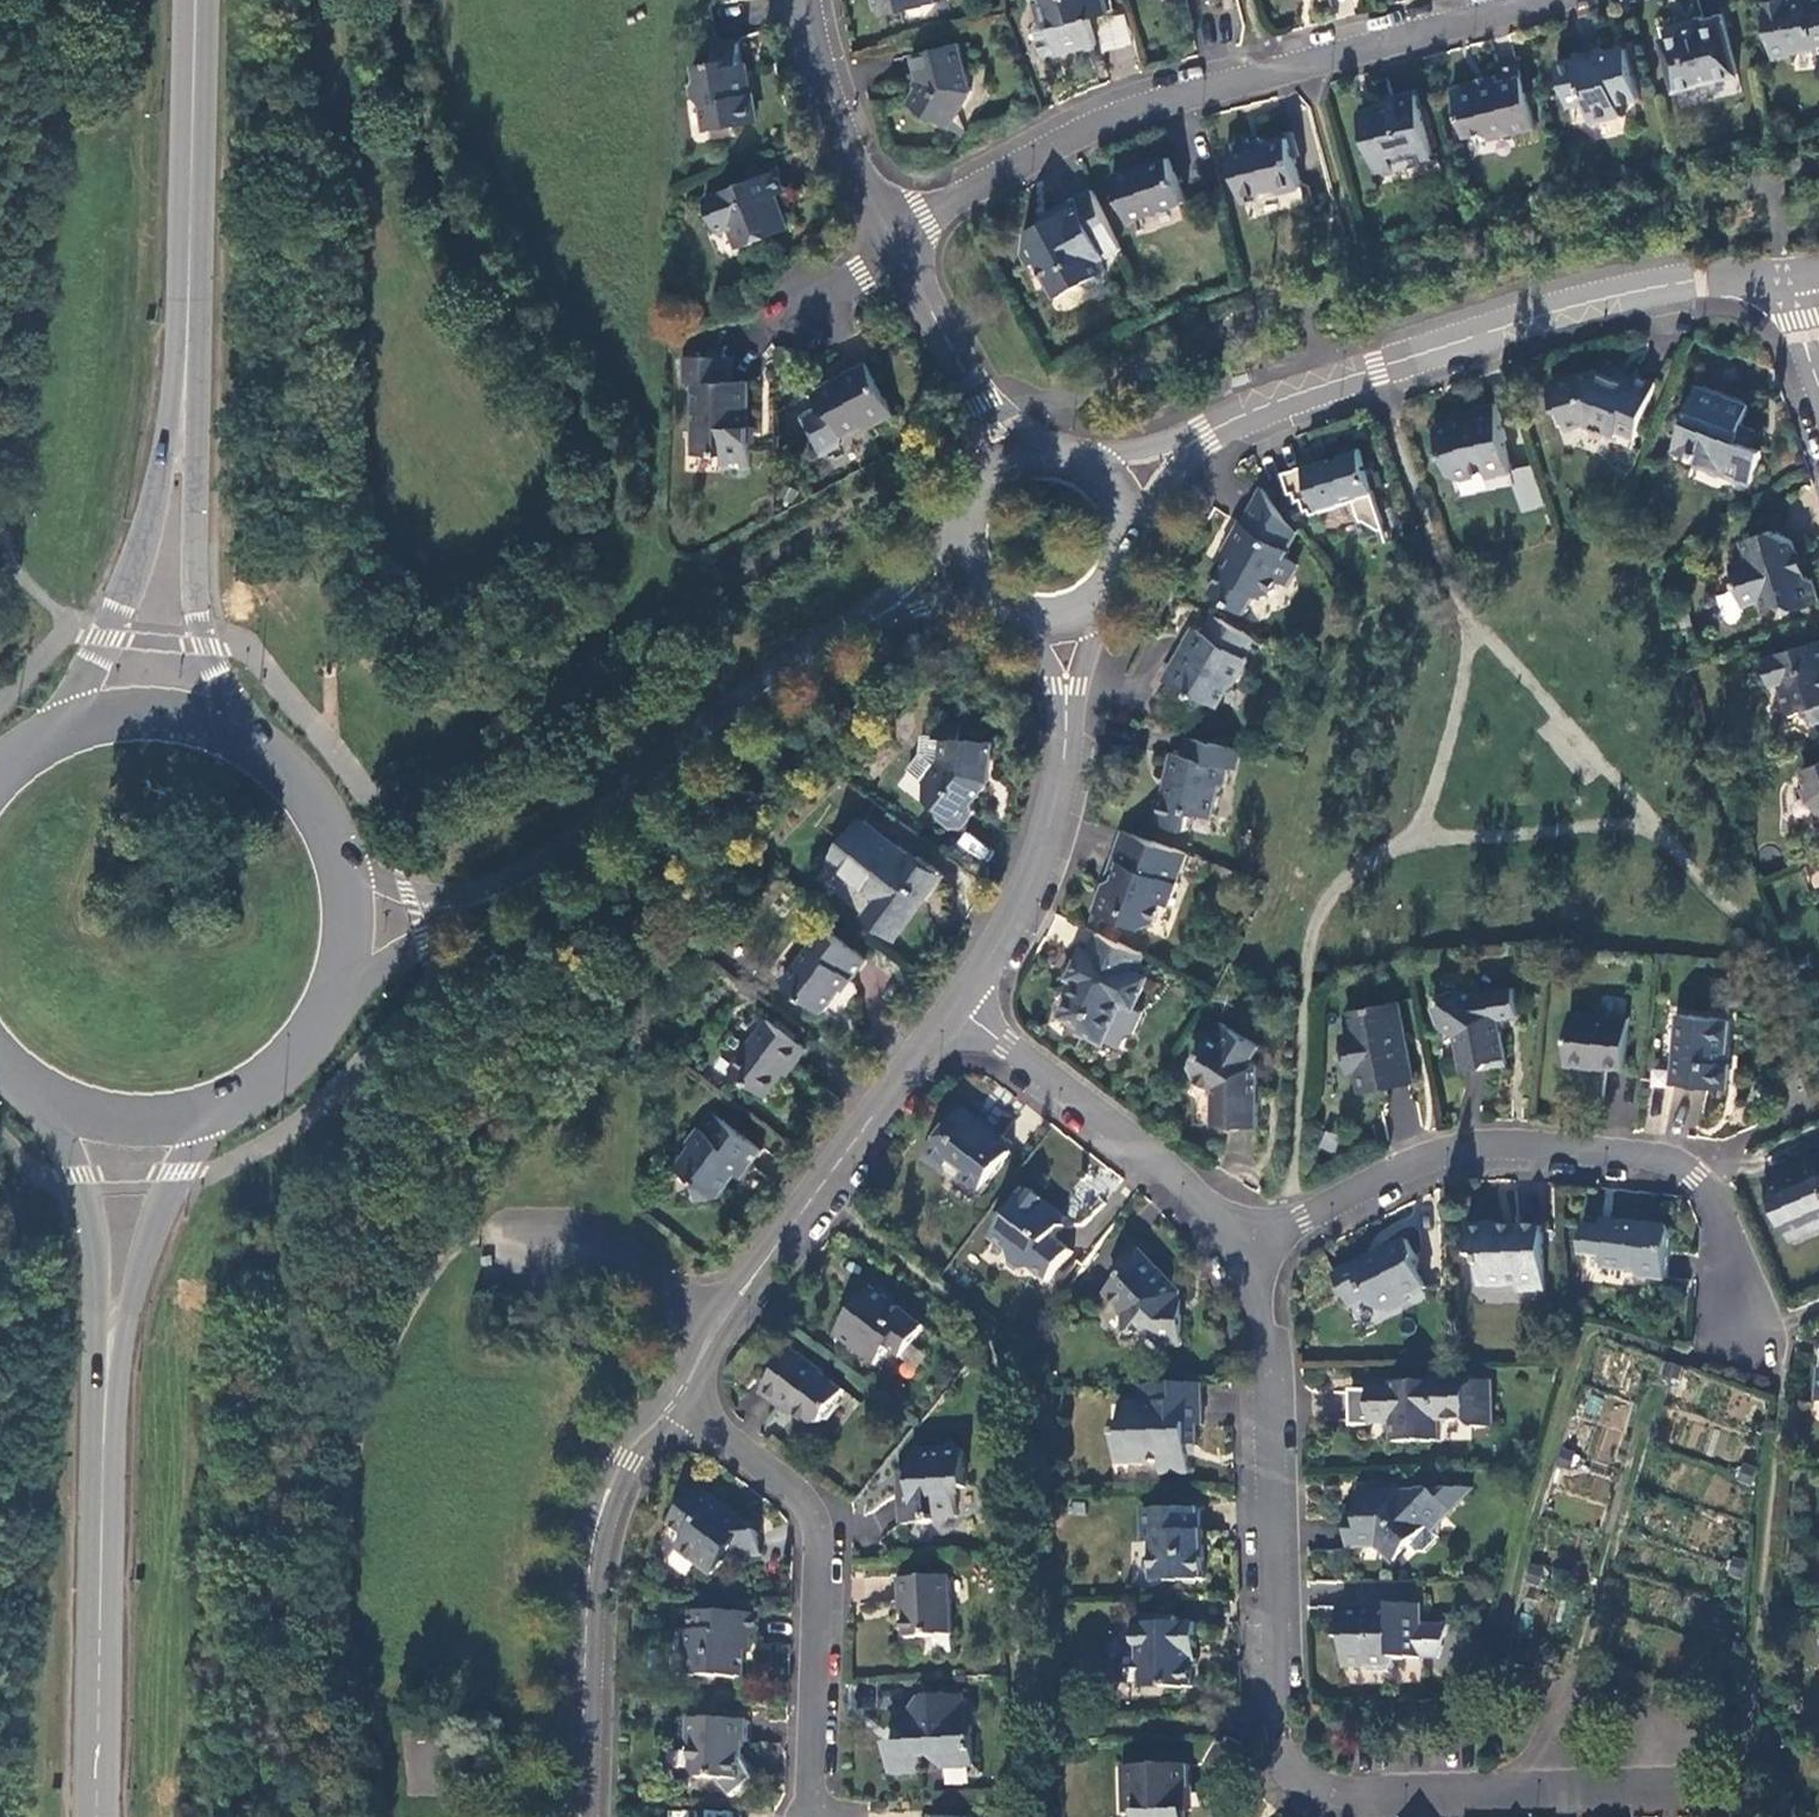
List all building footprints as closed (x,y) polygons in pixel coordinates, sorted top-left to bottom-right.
[(877,11),(883,15),(934,1),(934,0),(874,0),(877,11)] [(1104,0),(1041,0),(1041,1),(1033,3),(1038,22),(1050,29),(1057,53),(1057,54),(1097,43),(1090,18),(1107,13),(1104,0)] [(1789,2),(1789,0),(1776,0),(1762,3),(1771,57),(1789,54),(1789,51),(1812,48),(1813,53),(1818,52),(1818,0),(1805,0),(1789,2)] [(1104,50),(1130,43),(1123,15),(1097,21),(1104,50)] [(1038,22),(1033,29),(1039,53),(1046,56),(1057,53),(1050,29),(1038,22)] [(1737,75),(1724,24),(1703,30),(1701,24),(1679,30),(1681,35),(1659,41),(1673,91),(1737,75)] [(747,99),(738,44),(713,48),(715,62),(693,67),(695,79),(692,84),(694,100),(700,103),(704,126),(729,123),(733,127),(756,123),(751,98),(747,99)] [(970,90),(957,44),(914,54),(921,79),(908,102),(949,126),(970,90)] [(1573,58),(1556,64),(1565,98),(1578,95),(1584,98),(1590,123),(1619,116),(1616,104),(1638,97),(1624,49),(1610,52),(1611,54),(1603,56),(1600,47),(1572,55),(1573,58)] [(1535,128),(1517,65),(1493,71),(1496,83),(1453,94),(1464,138),(1486,132),(1499,128),(1510,135),(1535,128)] [(1431,156),(1416,96),(1390,103),(1392,108),(1360,117),(1369,149),(1379,155),(1383,170),(1431,156)] [(1488,140),(1510,135),(1499,128),(1486,132),(1488,140)] [(1300,186),(1287,137),(1267,142),(1259,138),(1256,142),(1249,143),(1248,137),(1226,143),(1241,195),(1272,189),(1279,191),(1300,186)] [(1167,158),(1111,178),(1127,222),(1184,202),(1167,158)] [(775,172),(704,199),(717,231),(731,226),(740,248),(789,229),(780,209),(776,211),(771,199),(784,193),(775,172)] [(1098,260),(1119,249),(1091,189),(1054,209),(1057,215),(1025,232),(1020,254),(1028,268),(1036,263),(1055,297),(1081,285),(1089,287),(1102,280),(1104,271),(1098,260)] [(746,427),(747,383),(730,382),(730,358),(725,358),(725,347),(708,347),(708,357),(683,358),(683,384),(694,384),(694,455),(721,456),(721,468),(749,469),(749,427),(746,427)] [(820,409),(804,417),(825,454),(841,445),(843,437),(861,427),(868,429),(895,414),(866,363),(846,374),(846,379),(837,384),(832,382),(812,394),(820,409)] [(1631,450),(1655,384),(1634,376),(1630,386),(1595,373),(1549,388),(1556,411),(1560,413),(1566,429),(1587,423),(1596,427),(1596,429),(1613,435),(1611,442),(1631,450)] [(1695,389),(1675,444),(1693,452),(1692,459),(1730,473),(1733,479),(1750,486),(1761,455),(1759,450),(1750,447),(1756,430),(1742,425),(1747,408),(1745,403),(1702,387),(1695,389)] [(1485,479),(1501,476),(1495,449),(1502,441),(1494,405),(1471,411),(1472,419),(1434,431),(1448,477),(1455,480),(1483,472),(1485,479)] [(1510,474),(1502,441),(1495,449),(1501,476),(1510,474)] [(1327,460),(1282,475),(1289,495),(1292,493),(1296,502),(1301,501),(1305,512),(1315,509),(1317,513),(1352,501),(1355,509),(1353,510),(1355,517),(1357,516),(1360,523),(1362,522),(1386,534),(1365,472),(1362,473),(1360,467),(1363,467),(1358,450),(1338,456),(1339,459),(1328,463),(1327,460)] [(1520,511),(1543,506),(1533,464),(1510,469),(1520,511)] [(1286,550),(1296,531),(1260,487),(1240,524),(1238,523),(1222,552),(1230,557),(1225,566),(1209,593),(1246,614),(1256,595),(1261,597),(1270,595),(1278,581),(1285,585),(1296,564),(1284,558),(1288,551),(1286,550)] [(1743,607),(1760,602),(1764,612),(1787,605),(1790,613),(1818,603),(1818,596),(1813,579),(1802,574),(1796,554),(1798,553),(1796,544),(1772,531),(1742,541),(1747,560),(1730,566),(1743,607)] [(1217,561),(1225,566),(1230,557),(1222,552),(1217,561)] [(1244,658),(1254,639),(1214,615),(1203,634),(1195,630),(1187,646),(1188,650),(1185,656),(1174,659),(1165,675),(1166,683),(1193,697),(1195,695),(1214,706),(1228,682),(1231,684),(1245,659),(1244,658)] [(1764,659),(1773,687),(1778,684),(1790,715),(1811,709),(1817,725),(1818,724),(1818,642),(1764,659)] [(992,744),(961,739),(963,725),(939,721),(937,738),(941,738),(939,760),(924,781),(926,798),(937,807),(938,816),(953,827),(963,827),(974,812),(973,803),(987,783),(978,775),(989,760),(992,744)] [(909,769),(924,781),(939,760),(941,738),(937,738),(923,737),(921,751),(909,769)] [(1237,770),(1242,750),(1187,738),(1182,757),(1170,754),(1165,778),(1170,779),(1166,793),(1164,793),(1157,825),(1186,831),(1190,814),(1212,818),(1219,790),(1224,785),(1228,768),(1237,770)] [(1802,771),(1809,787),(1804,789),(1808,800),(1818,810),(1818,765),(1802,771)] [(862,832),(861,821),(859,819),(829,862),(877,897),(865,915),(898,939),(942,875),(916,857),(909,856),(895,847),(882,847),(862,832)] [(895,847),(861,821),(862,832),(882,847),(895,847)] [(963,831),(955,843),(979,860),(987,848),(963,831)] [(1168,908),(1187,855),(1122,831),(1114,855),(1118,865),(1112,881),(1102,885),(1093,913),(1141,930),(1154,924),(1161,906),(1168,908)] [(1812,899),(1818,896),(1818,862),(1801,869),(1812,899)] [(823,929),(783,983),(823,1014),(849,979),(852,981),(865,961),(823,929)] [(1136,976),(1145,956),(1097,933),(1087,953),(1081,951),(1069,980),(1074,982),(1058,1018),(1082,1030),(1080,1034),(1103,1045),(1123,1004),(1134,1009),(1146,980),(1136,976)] [(1463,1071),(1508,1064),(1502,1033),(1505,1018),(1519,1015),(1514,989),(1476,996),(1468,990),(1445,994),(1435,1007),(1440,1027),(1457,1037),(1463,1071)] [(1413,1083),(1397,1002),(1345,1013),(1349,1036),(1340,1037),(1347,1073),(1356,1072),(1360,1094),(1413,1083)] [(1629,1020),(1571,1013),(1565,1067),(1592,1070),(1594,1064),(1604,1064),(1603,1068),(1624,1070),(1629,1020)] [(1672,1084),(1730,1089),(1732,1064),(1727,1063),(1731,1022),(1678,1015),(1672,1084)] [(807,1050),(767,1021),(730,1071),(766,1097),(789,1066),(794,1069),(807,1050)] [(1259,1047),(1218,1023),(1193,1066),(1195,1077),(1214,1088),(1214,1124),(1258,1124),(1258,1067),(1250,1062),(1259,1047)] [(1817,1093),(1809,1076),(1797,1081),(1804,1099),(1817,1093)] [(981,1195),(1010,1155),(980,1133),(984,1128),(962,1111),(929,1156),(943,1167),(945,1176),(956,1184),(965,1183),(981,1195)] [(711,1113),(700,1127),(704,1130),(715,1116),(711,1113)] [(761,1150),(715,1116),(704,1130),(700,1127),(690,1141),(691,1146),(676,1168),(692,1180),(696,1201),(726,1196),(725,1187),(743,1163),(749,1167),(761,1150)] [(1812,1158),(1815,1167),(1789,1178),(1786,1173),(1779,1172),(1763,1180),(1785,1231),(1805,1223),(1808,1230),(1814,1227),(1818,1229),(1818,1155),(1812,1158)] [(1812,1158),(1779,1172),(1786,1173),(1789,1178),(1815,1167),(1812,1158)] [(1028,1192),(991,1240),(1007,1254),(1010,1266),(1019,1273),(1033,1272),(1049,1283),(1071,1253),(1053,1239),(1061,1229),(1068,1227),(1066,1219),(1028,1192)] [(1602,1223),(1602,1230),(1618,1232),(1618,1224),(1602,1223)] [(1818,1230),(1818,1229),(1814,1227),(1808,1230),(1805,1223),(1785,1231),(1790,1242),(1818,1230)] [(1638,1279),(1664,1281),(1668,1233),(1667,1229),(1618,1224),(1618,1232),(1602,1230),(1584,1229),(1582,1256),(1602,1258),(1602,1269),(1631,1272),(1638,1279)] [(1545,1292),(1542,1229),(1516,1231),(1517,1235),(1500,1235),(1500,1226),(1469,1228),(1470,1260),(1478,1260),(1480,1288),(1517,1286),(1518,1293),(1545,1292)] [(1368,1259),(1333,1276),(1344,1299),(1361,1291),(1366,1302),(1370,1308),(1386,1314),(1409,1302),(1408,1299),(1424,1290),(1413,1268),(1415,1258),(1407,1243),(1369,1261),(1368,1259)] [(1136,1250),(1119,1268),(1126,1275),(1121,1280),(1107,1295),(1125,1316),(1125,1335),(1152,1336),(1162,1346),(1182,1347),(1182,1318),(1174,1318),(1175,1304),(1175,1296),(1165,1286),(1169,1283),(1136,1250)] [(1114,1273),(1121,1280),(1126,1275),(1119,1268),(1114,1273)] [(923,1328),(871,1290),(836,1336),(875,1366),(887,1350),(900,1359),(923,1328)] [(1350,1310),(1366,1302),(1361,1291),(1344,1299),(1350,1310)] [(794,1351),(763,1393),(778,1406),(783,1405),(809,1424),(821,1422),(844,1392),(824,1377),(826,1375),(794,1351)] [(1392,1391),(1369,1392),(1369,1421),(1392,1421),(1394,1444),(1439,1444),(1439,1428),(1445,1421),(1464,1420),(1468,1426),(1478,1428),(1491,1427),(1491,1383),(1423,1385),(1419,1390),(1410,1391),(1405,1385),(1392,1385),(1392,1391)] [(1202,1426),(1200,1385),(1140,1387),(1141,1405),(1120,1406),(1120,1427),(1116,1427),(1117,1466),(1159,1464),(1160,1475),(1188,1475),(1187,1447),(1195,1447),(1196,1427),(1202,1426)] [(1370,1428),(1369,1421),(1369,1392),(1350,1393),(1351,1428),(1370,1428)] [(967,1490),(964,1453),(953,1445),(941,1452),(917,1453),(911,1462),(912,1475),(912,1489),(900,1491),(902,1529),(932,1526),(932,1520),(958,1518),(956,1491),(967,1490)] [(899,1476),(900,1491),(912,1489),(912,1475),(899,1476)] [(730,1513),(699,1489),(670,1527),(682,1535),(682,1545),(678,1553),(712,1576),(722,1562),(761,1556),(758,1534),(741,1536),(739,1520),(731,1521),(730,1513)] [(1348,1520),(1349,1548),(1377,1547),(1394,1564),(1409,1549),(1410,1536),(1421,1525),(1431,1532),(1471,1490),(1399,1493),(1395,1497),(1380,1498),(1380,1495),(1359,1496),(1359,1519),(1348,1520)] [(1153,1582),(1166,1582),(1205,1581),(1204,1532),(1201,1532),(1200,1511),(1143,1512),(1144,1544),(1152,1545),(1153,1582)] [(1438,1539),(1431,1532),(1421,1525),(1410,1536),(1409,1549),(1418,1555),(1425,1555),(1438,1539)] [(950,1578),(900,1582),(901,1605),(904,1604),(906,1640),(954,1637),(950,1578)] [(1421,1606),(1379,1608),(1347,1609),(1346,1621),(1338,1621),(1338,1641),(1343,1641),(1346,1669),(1365,1670),(1371,1675),(1387,1675),(1394,1669),(1394,1661),(1438,1658),(1449,1626),(1421,1627),(1421,1606)] [(1337,1609),(1338,1621),(1346,1621),(1347,1609),(1337,1609)] [(760,1615),(691,1613),(691,1632),(685,1632),(683,1656),(695,1657),(696,1678),(742,1680),(743,1639),(759,1638),(760,1615)] [(1174,1618),(1133,1619),(1134,1647),(1140,1653),(1138,1655),(1138,1657),(1138,1683),(1138,1685),(1163,1684),(1163,1690),(1192,1689),(1191,1650),(1196,1650),(1195,1624),(1174,1625),(1174,1618)] [(1138,1657),(1120,1657),(1114,1663),(1114,1678),(1121,1683),(1138,1683),(1138,1657)] [(962,1696),(920,1699),(909,1712),(903,1712),(904,1735),(909,1735),(910,1744),(888,1746),(889,1777),(922,1774),(921,1759),(927,1759),(941,1770),(973,1768),(971,1728),(964,1728),(962,1696)] [(747,1722),(688,1720),(687,1742),(693,1750),(693,1774),(698,1780),(740,1781),(740,1760),(743,1760),(744,1744),(747,1744),(747,1722)] [(1122,1769),(1123,1794),(1135,1793),(1136,1815),(1136,1816),(1184,1816),(1184,1792),(1188,1792),(1186,1767),(1122,1769)] [(1124,1815),(1136,1815),(1135,1793),(1123,1794),(1124,1815)]
